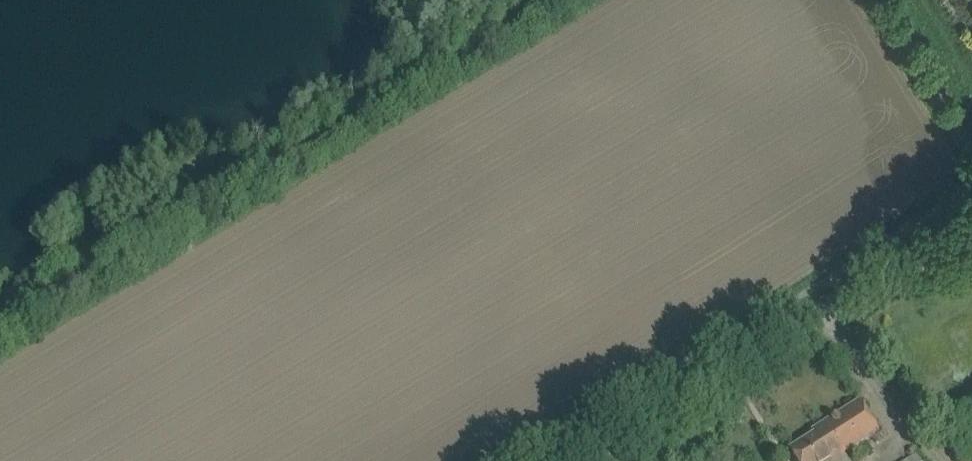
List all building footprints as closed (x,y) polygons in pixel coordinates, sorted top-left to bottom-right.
[(870,418),(860,401),(812,431),(814,435),(789,451),(795,460),(838,460),(844,457),(842,454),(879,431),(870,418)]
